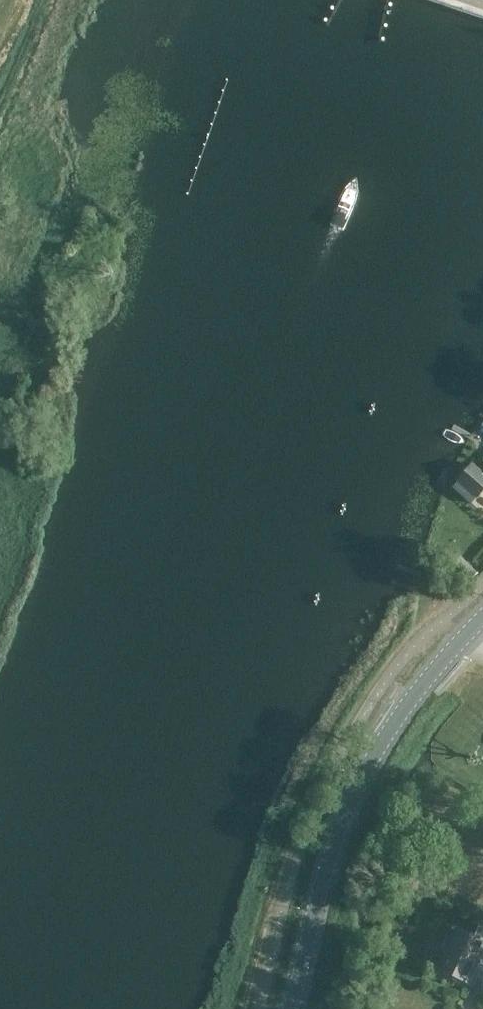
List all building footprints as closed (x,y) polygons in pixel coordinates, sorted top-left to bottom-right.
[(482,494),(482,473),(474,465),(460,482),(479,499),(482,494)] [(459,926),(441,966),(471,979),(482,951),(482,921),(476,934),(459,926)]
